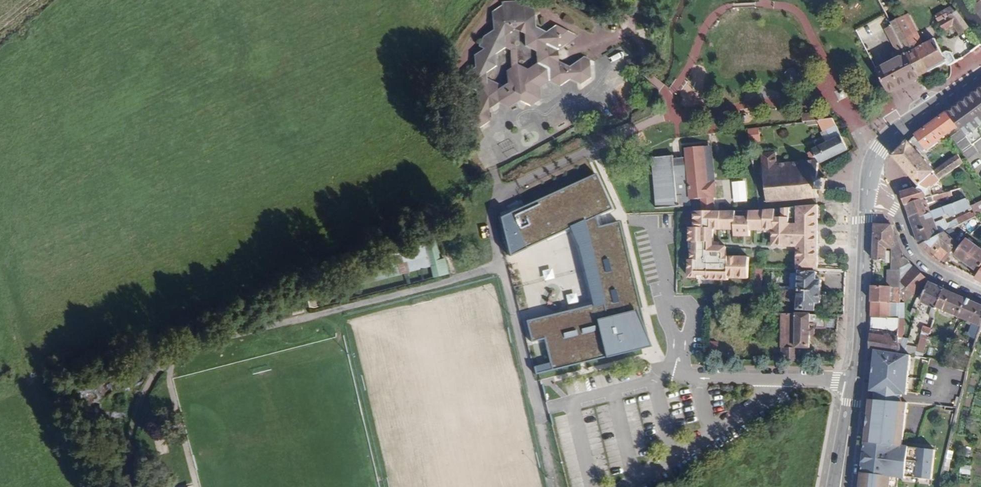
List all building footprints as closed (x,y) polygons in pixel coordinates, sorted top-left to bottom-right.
[(979,1),(974,5),(971,7),(980,19),(980,0),(979,1)] [(519,1),(495,2),(484,15),(487,31),(478,36),(475,46),(481,50),(469,57),(471,69),(444,85),(453,119),(474,128),(485,120),(485,107),(493,102),(504,107),(515,100),(525,106),(536,99),(536,87),(544,81),(556,86),(565,81),(575,85),(586,77),(586,59),(579,57),(565,68),(553,62),(553,50),(572,37),(558,21),(541,32),(532,27),(529,8),(519,1)] [(969,29),(957,12),(951,7),(935,16),(944,32),(954,26),(960,35),(969,29)] [(955,60),(952,53),(946,52),(943,54),(935,39),(924,44),(908,14),(890,23),(891,26),(919,78),(946,63),(947,65),(948,66),(955,62),(955,60)] [(919,78),(891,26),(884,29),(898,58),(876,70),(889,94),(919,78)] [(979,62),(980,61),(980,43),(971,51),(979,62)] [(980,139),(980,88),(948,110),(959,124),(973,144),(980,139)] [(926,146),(959,124),(948,110),(916,133),(926,146)] [(820,120),(819,112),(802,114),(803,122),(807,122),(820,120)] [(848,150),(839,133),(833,119),(820,120),(807,122),(807,126),(820,125),(828,142),(813,149),(817,157),(817,160),(817,164),(848,150)] [(760,142),(759,128),(748,129),(750,143),(760,142)] [(934,171),(908,142),(892,156),(918,186),(933,173),(933,172),(934,171)] [(716,183),(712,146),(705,147),(708,183),(715,183),(716,183)] [(716,198),(715,183),(708,183),(705,147),(685,149),(686,159),(674,159),(674,157),(652,158),(656,208),(679,207),(691,206),(691,199),(716,198)] [(969,159),(963,151),(958,155),(963,163),(969,159)] [(757,154),(758,166),(763,205),(818,200),(818,193),(828,192),(828,179),(818,179),(814,160),(776,162),(775,152),(757,154)] [(940,180),(963,163),(958,155),(934,171),(933,172),(933,173),(940,180)] [(616,222),(585,159),(509,191),(500,216),(507,249),(534,374),(647,346),(616,222)] [(930,189),(940,180),(933,173),(918,186),(915,188),(901,192),(905,206),(921,200),(928,198),(933,197),(946,193),(945,190),(931,193),(930,189)] [(910,220),(966,199),(960,189),(946,193),(933,197),(934,202),(930,204),(928,198),(921,200),(905,206),(910,220)] [(936,223),(935,220),(949,215),(951,218),(972,209),(971,207),(966,199),(910,220),(919,244),(920,245),(945,232),(976,216),(974,213),(971,215),(970,213),(949,223),(947,219),(936,223)] [(819,221),(819,202),(791,205),(789,220),(819,221)] [(971,207),(972,209),(974,213),(976,216),(980,213),(980,202),(971,207)] [(818,266),(819,221),(789,220),(791,205),(783,205),(783,214),(775,214),(775,206),(759,207),(749,207),(749,214),(736,214),(736,208),(697,209),(697,220),(695,220),(695,226),(690,226),(690,240),(695,240),(695,249),(693,249),(693,259),(690,258),(690,276),(700,276),(700,273),(708,273),(708,278),(728,278),(728,271),(737,272),(737,276),(749,276),(749,255),(726,255),(726,246),(717,246),(717,241),(713,241),(713,228),(734,228),(734,234),(750,234),(750,227),(765,227),(765,225),(775,225),(775,243),(798,243),(798,265),(818,266)] [(890,224),(873,224),(872,258),(885,259),(886,249),(893,249),(889,269),(886,270),(886,285),(900,286),(901,278),(913,266),(909,262),(894,227),(890,224)] [(950,255),(958,244),(945,232),(920,245),(933,258),(941,261),(947,253),(950,255)] [(967,234),(956,251),(980,267),(980,266),(980,244),(967,234)] [(430,267),(432,277),(447,274),(443,258),(439,259),(435,242),(392,251),(396,274),(430,267)] [(930,277),(916,265),(901,278),(915,292),(930,277)] [(762,288),(763,268),(755,267),(754,288),(762,288)] [(821,292),(822,280),(817,280),(817,273),(800,272),(800,274),(793,274),(793,290),(798,291),(821,292)] [(944,285),(929,278),(920,299),(935,306),(944,285)] [(901,287),(873,286),(872,318),(904,319),(904,303),(900,303),(900,297),(901,287)] [(944,286),(936,305),(980,324),(980,321),(980,302),(944,286)] [(821,303),(821,292),(798,291),(798,311),(816,311),(816,303),(821,303)] [(814,335),(814,328),(810,328),(810,326),(815,326),(815,329),(827,329),(827,328),(827,319),(827,314),(799,314),(781,314),(781,356),(781,361),(799,361),(800,349),(810,349),(810,335),(814,335)] [(872,318),(870,349),(877,350),(905,354),(908,341),(898,339),(899,332),(903,332),(904,319),(872,318)] [(908,350),(907,354),(911,355),(921,357),(921,356),(923,354),(931,328),(924,325),(917,351),(908,350)] [(718,342),(709,342),(709,353),(717,353),(718,342)] [(905,354),(877,350),(872,391),(876,391),(875,401),(902,403),(903,394),(907,394),(911,355),(907,354),(905,354)] [(902,403),(875,401),(871,401),(862,486),(900,486),(901,479),(904,479),(904,478),(933,480),(937,451),(903,448),(907,404),(902,403)] [(960,473),(970,475),(971,466),(961,465),(960,473)]
